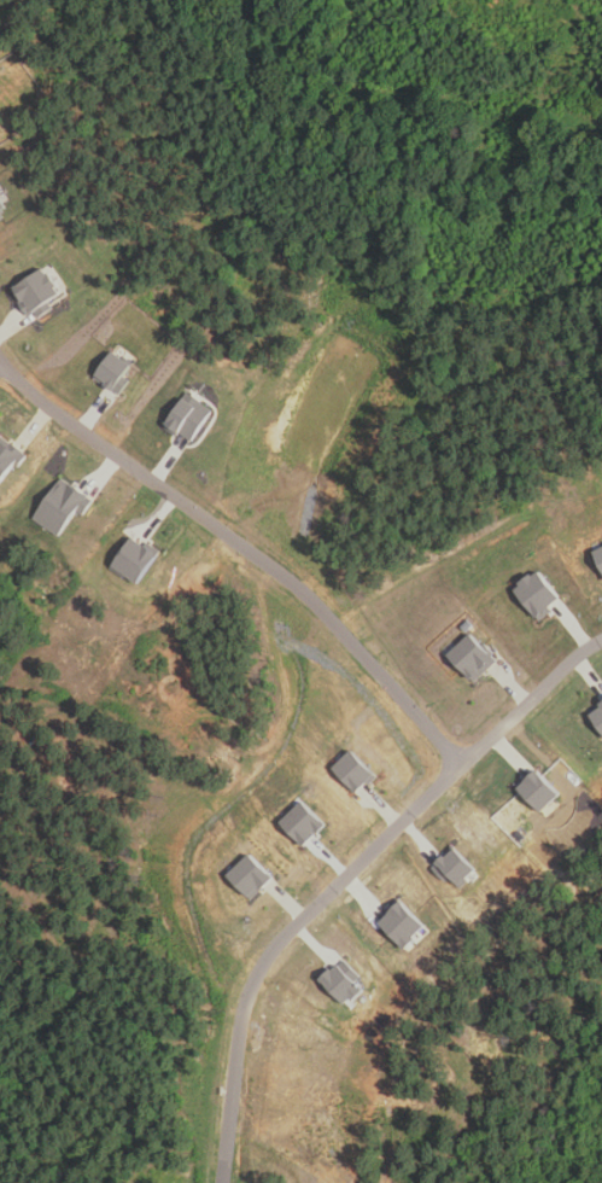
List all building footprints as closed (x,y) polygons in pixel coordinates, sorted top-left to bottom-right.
[(42,269),(46,275),(48,274),(55,286),(53,287),(58,295),(48,302),(53,309),(37,319),(34,314),(28,319),(18,304),(21,303),(11,289),(42,269)] [(129,381),(119,396),(93,378),(111,354),(129,366),(122,375),(129,381)] [(211,412),(192,442),(180,433),(176,438),(162,429),(187,392),(201,402),(200,404),(211,412)] [(13,466),(0,484),(0,437),(28,458),(18,470),(13,466)] [(93,501),(83,517),(75,511),(58,537),(34,520),(62,479),(93,501)] [(159,550),(136,584),(111,567),(130,538),(144,547),(147,543),(159,550)] [(592,554),(601,550),(601,576),(592,554)] [(538,572),(559,599),(548,608),(551,612),(540,620),(537,617),(534,618),(514,592),(519,588),(518,585),(531,575),(532,577),(538,572)] [(471,636),(449,657),(474,683),(497,662),(492,657),(495,654),(486,645),(483,648),(471,636)] [(589,712),(601,733),(601,703),(589,712)] [(366,783),(356,794),(332,771),(350,753),(376,780),(369,787),(366,783)] [(559,794),(539,814),(514,788),(524,779),(525,780),(536,770),(559,794)] [(325,827),(303,849),(279,824),(302,803),(325,827)] [(452,849),(474,870),(466,879),(468,881),(458,890),(448,879),(444,882),(432,869),(452,849)] [(249,857),(271,881),(249,903),(226,879),(249,857)] [(423,927),(413,938),(415,940),(404,950),(380,925),(390,915),(386,911),(398,899),(423,927)] [(364,990),(352,1003),(349,1000),(343,1006),(320,981),(321,979),(318,977),(328,968),(331,971),(344,957),(363,977),(357,983),(364,990)]
